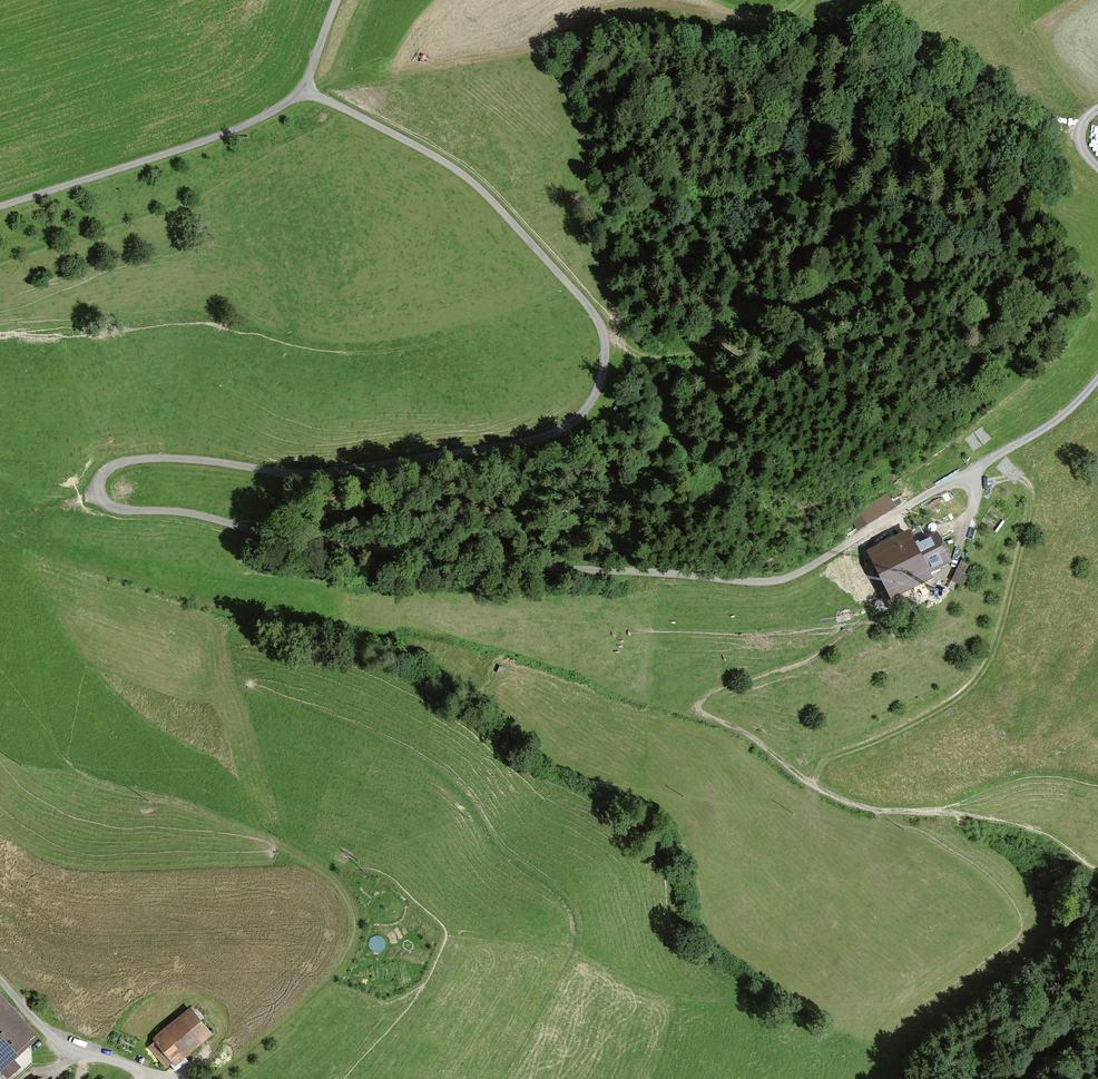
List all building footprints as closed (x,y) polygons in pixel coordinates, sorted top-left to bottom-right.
[(893,494),(874,505),(883,520),(902,509),(893,494)] [(965,565),(944,523),(881,554),(903,597),(965,565)] [(0,991),(0,1069),(39,1033),(0,991)] [(196,1011),(156,1043),(177,1069),(217,1037),(196,1011)]
